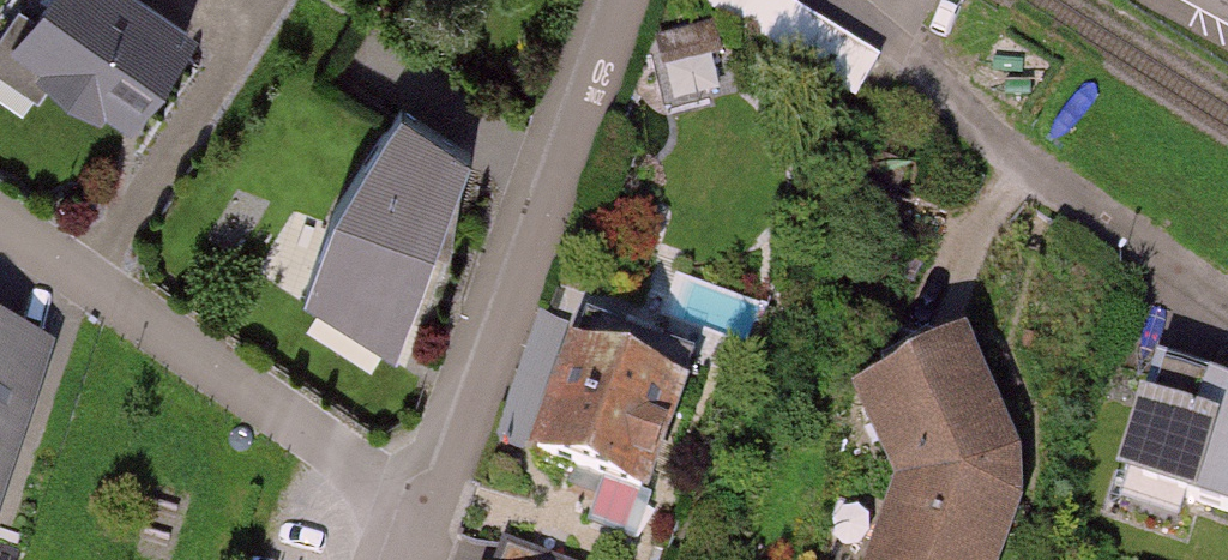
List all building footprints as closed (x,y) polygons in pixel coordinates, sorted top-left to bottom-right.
[(187,31),(141,0),(53,0),(18,50),(125,123),(187,31)] [(773,0),(716,0),(715,2),(858,91),(875,63),(773,0)] [(718,55),(711,26),(658,39),(666,69),(718,55)] [(305,290),(397,349),(474,146),(403,106),(335,208),(305,290)] [(691,361),(588,323),(538,459),(641,496),(691,361)] [(905,487),(1012,504),(1007,457),(962,356),(891,331),(865,401),(905,487)] [(0,340),(0,482),(43,354),(0,340)] [(1152,371),(1110,488),(1222,528),(1227,512),(1227,398),(1152,371)] [(1012,504),(905,487),(878,559),(992,559),(1012,504)]
